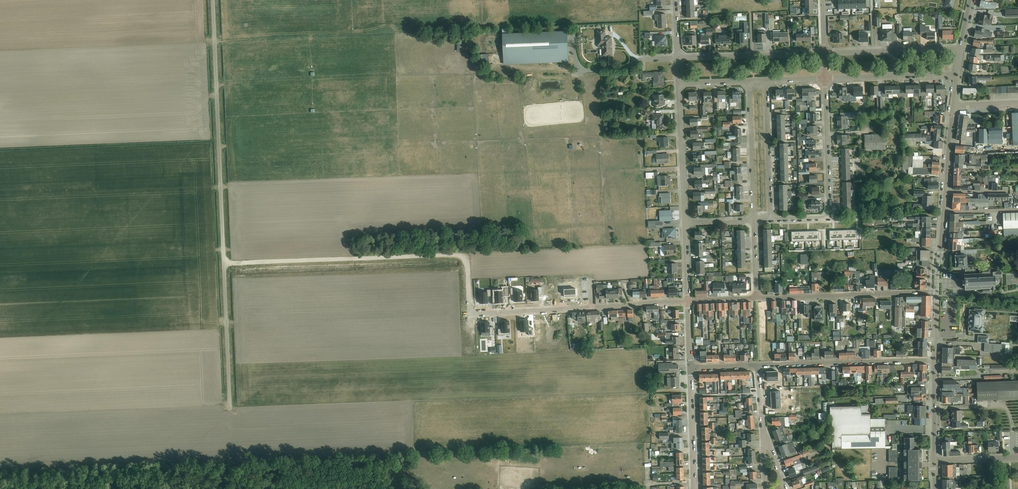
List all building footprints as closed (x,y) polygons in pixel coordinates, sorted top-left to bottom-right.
[(945,7),(953,8),(954,0),(946,0),(945,7)] [(996,3),(994,3),(992,2),(992,3),(981,1),(980,7),(985,8),(987,8),(993,8),(995,9),(996,3)] [(658,28),(666,28),(666,14),(657,14),(657,15),(654,15),(655,20),(658,20),(658,28)] [(980,14),(979,21),(979,20),(978,23),(979,24),(983,25),(986,25),(991,25),(993,16),(987,15),(987,16),(980,14)] [(741,33),(736,33),(737,43),(745,43),(744,33),(747,33),(747,22),(741,22),(741,33)] [(886,41),(893,40),(893,29),(892,29),(892,25),(882,25),(883,30),(881,30),(881,41),(886,41)] [(923,25),(920,25),(920,35),(927,35),(927,40),(935,39),(935,32),(929,33),(929,28),(924,28),(923,25)] [(807,30),(803,30),(803,34),(804,41),(811,41),(811,36),(814,36),(814,32),(814,30),(814,27),(811,27),(811,30),(811,32),(807,32),(807,30)] [(956,27),(952,27),(943,27),(943,38),(948,38),(948,39),(953,39),(953,35),(953,34),(953,31),(956,31),(956,30),(958,30),(959,28),(956,28),(956,27)] [(911,28),(903,28),(903,33),(904,41),(912,40),(912,36),(916,36),(916,32),(911,32),(911,28)] [(975,32),(974,37),(981,39),(982,37),(989,38),(991,38),(992,32),(985,31),(985,29),(979,28),(978,31),(976,30),(975,32)] [(709,34),(712,34),(712,32),(712,29),(706,29),(707,34),(705,34),(705,36),(701,36),(701,44),(709,44),(709,34)] [(804,41),(803,34),(796,34),(796,30),(793,30),(793,36),(796,36),(796,41),(804,41)] [(569,61),(568,31),(503,34),(504,64),(569,61)] [(611,37),(605,38),(605,31),(597,32),(598,39),(599,40),(599,43),(598,43),(598,44),(597,45),(598,46),(598,47),(599,48),(600,48),(601,49),(602,49),(602,57),(612,56),(611,37)] [(765,31),(758,31),(758,35),(758,43),(766,42),(766,32),(765,31)] [(686,36),(684,36),(684,43),(686,43),(686,45),(696,45),(696,36),(696,33),(686,33),(686,36)] [(834,43),(843,43),(843,33),(833,34),(834,43)] [(868,33),(859,34),(859,42),(865,42),(868,42),(868,41),(868,33)] [(716,44),(730,43),(730,34),(715,35),(716,44)] [(655,41),(652,41),(653,46),(656,45),(656,46),(667,46),(667,41),(666,41),(666,36),(655,36),(655,41)] [(994,47),(987,47),(986,47),(986,50),(983,50),(976,48),(976,49),(972,48),(971,54),(976,55),(978,56),(979,56),(980,52),(983,53),(992,53),(992,50),(995,50),(995,47),(994,47)] [(654,73),(645,73),(642,73),(642,80),(646,80),(646,77),(654,77),(654,82),(653,82),(653,86),(662,85),(662,80),(664,80),(663,72),(654,72),(654,73)] [(899,85),(892,86),(892,94),(898,94),(898,96),(903,96),(903,89),(899,89),(899,85)] [(906,89),(903,89),(903,96),(908,96),(908,94),(913,94),(913,93),(913,85),(906,85),(906,89)] [(920,85),(913,85),(913,93),(913,94),(913,97),(919,96),(923,96),(923,89),(920,89),(920,85)] [(926,89),(923,89),(923,96),(924,98),(924,100),(926,100),(926,97),(926,96),(928,95),(934,95),(934,93),(934,89),(934,85),(926,85),(926,89)] [(937,89),(934,89),(934,93),(934,97),(937,97),(937,98),(941,97),(941,96),(945,96),(945,85),(937,85),(937,89)] [(878,86),(870,87),(871,98),(873,98),(873,95),(877,94),(878,94),(878,91),(878,86)] [(892,94),(892,86),(885,86),(885,90),(882,90),(882,91),(882,97),(887,97),(887,94),(892,94)] [(851,101),(850,93),(847,93),(847,87),(839,88),(839,96),(843,96),(843,101),(851,101)] [(854,93),(850,93),(851,101),(851,102),(857,102),(856,96),(862,96),(863,96),(863,87),(854,87),(854,93)] [(796,96),(794,96),(794,89),(787,90),(788,100),(792,100),(792,99),(796,99),(796,96)] [(783,90),(776,90),(776,94),(773,94),(773,99),(773,100),(783,99),(783,90)] [(733,91),(733,94),(729,94),(729,103),(737,102),(740,101),(740,91),(733,91)] [(726,99),(725,99),(725,92),(718,92),(718,99),(718,102),(722,102),(726,102),(726,99)] [(663,95),(653,96),(654,105),(665,105),(665,101),(663,101),(663,95)] [(800,122),(797,122),(797,124),(799,124),(807,124),(807,121),(817,121),(817,114),(815,114),(815,112),(810,112),(810,113),(806,113),(806,119),(807,119),(800,119),(800,122)] [(960,115),(958,129),(975,128),(975,125),(967,126),(967,121),(970,122),(970,118),(971,114),(967,113),(966,116),(960,115)] [(653,115),(653,120),(652,121),(652,129),(657,129),(661,129),(666,129),(665,122),(663,122),(663,115),(653,115)] [(944,123),(945,115),(937,115),(936,123),(944,123)] [(846,117),(837,117),(837,129),(846,128),(846,117)] [(810,126),(807,127),(807,131),(807,134),(815,134),(815,133),(818,133),(817,126),(810,126)] [(904,134),(904,142),(910,141),(914,141),(925,141),(933,141),(933,140),(939,141),(941,126),(935,126),(927,126),(924,127),(924,129),(931,129),(930,137),(926,137),(926,134),(925,134),(908,134),(904,134)] [(697,131),(691,131),(691,138),(698,138),(699,139),(702,139),(702,134),(702,131),(708,131),(708,128),(702,128),(699,128),(697,128),(697,131)] [(958,129),(957,140),(965,141),(965,136),(969,136),(969,132),(975,132),(975,128),(958,129)] [(989,129),(979,129),(979,144),(988,144),(988,143),(989,129)] [(865,150),(885,149),(885,134),(864,135),(865,150)] [(847,139),(850,139),(850,135),(846,136),(846,135),(838,136),(838,145),(847,145),(847,139)] [(742,136),(729,136),(728,136),(728,140),(735,139),(735,143),(723,143),(723,146),(730,146),(738,146),(738,143),(742,142),(742,136)] [(657,138),(655,138),(655,141),(660,141),(660,147),(668,146),(668,137),(660,138),(657,138)] [(933,141),(925,141),(925,144),(935,144),(934,148),(942,149),(943,141),(939,141),(933,140),(933,141)] [(974,147),(956,145),(955,153),(963,154),(964,150),(968,150),(969,149),(973,150),(974,147)] [(806,156),(805,156),(805,159),(809,159),(813,159),(813,158),(816,158),(816,151),(812,151),(812,149),(809,149),(809,151),(809,156),(806,156)] [(842,157),(850,157),(850,149),(842,149),(842,157)] [(669,154),(657,155),(657,158),(657,163),(660,163),(669,163),(669,154)] [(955,155),(954,168),(973,169),(981,169),(981,165),(982,165),(987,165),(987,155),(981,155),(974,155),(967,155),(967,157),(968,157),(968,162),(967,162),(967,161),(965,161),(965,155),(955,155)] [(939,174),(939,168),(932,168),(912,167),(913,160),(913,156),(904,157),(903,160),(903,169),(908,169),(908,174),(913,174),(916,174),(923,175),(932,174),(939,174)] [(923,156),(913,156),(913,160),(912,167),(932,168),(939,168),(939,162),(929,162),(929,164),(923,164),(923,157),(923,156)] [(801,167),(798,167),(799,174),(809,174),(809,171),(817,171),(817,164),(809,164),(806,164),(806,168),(806,170),(801,170),(801,167)] [(731,165),(724,165),(725,168),(734,168),(734,171),(730,171),(730,175),(741,174),(741,167),(736,167),(736,165),(731,165)] [(695,175),(706,175),(705,167),(694,168),(695,175)] [(843,177),(841,177),(841,180),(843,180),(851,179),(850,174),(853,174),(853,171),(850,172),(842,172),(843,177)] [(741,174),(730,175),(730,178),(734,178),(735,180),(725,181),(725,184),(733,184),(739,184),(739,181),(741,181),(741,180),(742,180),(742,177),(741,177),(741,174)] [(988,175),(988,176),(988,181),(988,185),(988,186),(989,186),(992,186),(992,190),(998,190),(998,183),(995,183),(996,178),(996,175),(992,175),(989,175),(988,175)] [(658,186),(661,186),(670,186),(670,176),(658,177),(658,180),(658,186)] [(715,189),(718,189),(718,180),(718,177),(716,177),(714,177),(707,177),(707,180),(715,180),(715,189)] [(933,182),(933,178),(924,179),(924,185),(928,185),(928,189),(938,189),(938,182),(933,182)] [(843,187),(841,187),(842,190),(843,190),(851,190),(851,185),(854,185),(854,182),(851,182),(843,183),(843,187)] [(733,187),(733,184),(725,184),(726,187),(730,187),(731,191),(733,191),(733,193),(743,193),(743,186),(733,187)] [(914,191),(913,196),(922,197),(922,204),(913,204),(913,208),(922,208),(922,209),(932,210),(932,206),(932,196),(925,196),(925,191),(914,191)] [(704,192),(693,193),(694,200),(701,200),(701,202),(705,202),(704,192)] [(660,194),(660,197),(658,197),(659,203),(671,203),(670,193),(660,194)] [(953,204),(952,210),(960,210),(966,210),(969,210),(969,206),(988,206),(988,205),(988,194),(981,194),(981,199),(975,199),(970,199),(953,198),(953,204)] [(1008,200),(1008,194),(988,194),(988,205),(988,206),(991,206),(994,206),(994,200),(1008,200)] [(816,198),(809,198),(802,198),(802,202),(809,201),(809,209),(812,209),(812,208),(820,208),(820,201),(816,201),(816,198)] [(698,203),(698,206),(694,206),(694,213),(702,213),(702,209),(705,209),(705,206),(713,206),(713,202),(708,203),(698,203)] [(852,213),(851,205),(844,205),(844,213),(852,213)] [(655,221),(648,221),(648,225),(655,225),(660,225),(663,225),(663,221),(672,220),(671,216),(670,211),(660,211),(660,215),(660,221),(658,221),(655,221)] [(998,227),(998,229),(1004,229),(1004,236),(1017,235),(1017,213),(1003,213),(1003,222),(1003,226),(998,227)] [(950,222),(950,232),(960,232),(964,232),(965,232),(965,227),(963,227),(963,224),(979,225),(979,221),(973,221),(958,222),(950,222)] [(930,227),(917,227),(917,232),(921,231),(921,234),(919,234),(919,238),(923,238),(930,238),(930,227)] [(663,229),(663,232),(662,232),(662,238),(667,238),(676,238),(675,228),(663,229)] [(923,238),(912,238),(907,238),(907,242),(913,242),(922,242),(922,246),(930,246),(930,238),(923,238)] [(949,239),(949,251),(960,250),(961,250),(964,250),(964,242),(972,242),(972,239),(967,239),(963,239),(957,239),(949,239)] [(661,242),(655,243),(649,243),(649,247),(660,247),(661,254),(661,255),(662,256),(663,256),(669,256),(669,254),(676,254),(676,245),(665,246),(661,246),(661,242)] [(710,249),(706,250),(696,250),(696,256),(706,256),(706,259),(713,258),(712,255),(706,256),(706,252),(710,252),(710,249)] [(961,250),(960,250),(961,255),(955,255),(956,268),(963,268),(963,269),(965,269),(967,269),(967,270),(968,270),(977,269),(977,265),(967,265),(967,263),(970,263),(970,261),(971,261),(970,254),(976,253),(976,250),(976,249),(973,249),(964,250),(961,250)] [(929,261),(930,261),(930,255),(931,254),(931,252),(930,251),(916,250),(916,260),(921,261),(920,261),(929,261)] [(808,254),(800,254),(801,264),(809,264),(808,254)] [(668,266),(665,267),(665,270),(668,270),(668,273),(677,273),(677,264),(668,264),(668,266)] [(916,278),(926,278),(926,269),(916,269),(913,269),(913,271),(916,271),(916,278)] [(965,269),(965,274),(964,274),(964,275),(964,278),(964,280),(963,280),(962,280),(962,285),(963,285),(963,284),(965,284),(965,286),(965,289),(965,290),(980,289),(980,292),(981,292),(981,293),(991,292),(992,292),(992,290),(996,290),(996,285),(997,284),(998,284),(998,283),(999,282),(1002,282),(1002,278),(1001,271),(991,272),(991,270),(990,270),(980,270),(980,271),(975,272),(976,274),(968,274),(968,270),(967,270),(967,269),(965,269)] [(733,275),(729,276),(729,277),(730,288),(733,288),(733,293),(740,293),(739,284),(739,282),(733,282),(733,277),(733,275)] [(866,288),(875,287),(875,275),(870,275),(870,280),(866,280),(866,288)] [(888,285),(887,277),(878,278),(878,286),(888,285)] [(658,297),(657,287),(657,285),(657,278),(654,278),(654,285),(653,285),(654,290),(651,290),(651,289),(648,289),(649,295),(651,295),(651,297),(658,297)] [(915,289),(925,290),(925,279),(915,279),(915,289)] [(695,292),(692,292),(693,295),(695,295),(696,297),(708,297),(707,290),(708,290),(708,281),(704,281),(704,290),(695,291),(695,292)] [(718,294),(718,293),(725,292),(725,283),(719,284),(719,282),(715,283),(715,284),(713,284),(713,294),(718,294)] [(797,286),(797,294),(810,293),(810,286),(800,286),(800,283),(797,283),(797,286)] [(550,288),(548,288),(548,296),(548,300),(551,300),(552,300),(554,300),(556,300),(556,296),(556,293),(558,293),(559,293),(559,289),(559,285),(557,285),(555,285),(555,288),(550,288)] [(608,285),(596,285),(597,295),(599,295),(599,296),(599,299),(607,298),(613,298),(612,290),(608,290),(608,285)] [(675,286),(669,286),(670,295),(670,296),(678,296),(678,285),(675,285),(675,286)] [(538,289),(531,290),(531,301),(539,300),(539,294),(542,294),(542,286),(538,287),(538,289)] [(505,291),(495,291),(495,303),(499,303),(503,302),(503,300),(503,298),(503,295),(506,295),(508,295),(508,291),(508,288),(504,288),(505,291)] [(514,288),(510,288),(511,295),(514,294),(515,302),(523,301),(522,298),(523,298),(523,294),(522,294),(522,290),(514,290),(514,288)] [(618,289),(612,290),(613,298),(619,298),(619,295),(622,295),(622,288),(618,288),(618,289)] [(487,292),(479,292),(480,303),(488,303),(488,296),(491,296),(491,289),(487,290),(487,292)] [(570,289),(564,289),(564,292),(564,297),(570,297),(576,297),(576,289),(570,289)] [(931,306),(931,296),(922,295),(906,296),(905,297),(900,297),(895,298),(895,307),(902,307),(902,317),(906,317),(906,312),(906,311),(906,310),(906,306),(915,306),(931,306)] [(858,311),(858,320),(866,319),(866,311),(866,310),(866,306),(867,306),(867,298),(863,298),(863,299),(861,299),(861,304),(863,304),(863,306),(862,306),(863,309),(858,309),(858,311)] [(787,301),(786,301),(786,308),(792,308),(795,308),(795,315),(793,315),(793,319),(797,319),(797,315),(798,315),(798,301),(789,301),(787,301)] [(891,301),(880,301),(881,309),(888,309),(888,315),(888,320),(892,320),(892,315),(891,315),(891,313),(891,307),(891,301)] [(735,303),(730,303),(730,310),(732,310),(733,315),(733,318),(738,318),(738,310),(740,310),(740,303),(735,303)] [(821,320),(824,320),(823,316),(822,317),(822,315),(823,315),(823,310),(822,310),(822,308),(823,308),(823,307),(822,306),(821,305),(820,305),(819,304),(818,304),(818,305),(817,305),(816,305),(816,306),(815,306),(815,307),(814,308),(815,308),(816,310),(811,310),(812,319),(815,319),(815,320),(815,319),(817,319),(817,320),(818,320),(818,321),(819,321),(819,322),(820,321),(821,321),(821,320)] [(837,304),(830,304),(830,312),(830,317),(836,317),(836,322),(840,322),(841,322),(841,316),(837,316),(837,312),(837,304)] [(801,305),(801,313),(806,313),(806,317),(810,317),(809,313),(808,313),(808,305),(801,305)] [(659,306),(647,306),(647,312),(654,312),(654,319),(659,319),(659,307),(659,306)] [(927,318),(927,316),(930,316),(931,306),(915,306),(906,306),(906,310),(906,311),(906,312),(906,317),(910,317),(914,318),(927,318)] [(902,307),(895,307),(895,327),(902,327),(906,327),(906,321),(906,317),(902,317),(902,307)] [(983,316),(984,310),(975,309),(974,310),(970,310),(968,331),(973,331),(973,332),(982,333),(983,327),(979,327),(980,316),(983,316)] [(623,319),(623,310),(613,311),(609,311),(609,317),(612,317),(612,320),(618,320),(618,319),(623,319)] [(626,310),(623,310),(623,319),(624,324),(626,324),(625,316),(628,316),(628,317),(628,321),(630,321),(630,322),(633,322),(633,317),(633,310),(626,310)] [(673,310),(667,310),(668,313),(673,313),(673,318),(679,318),(679,310),(673,310)] [(572,313),(572,317),(572,319),(573,319),(577,318),(577,321),(579,321),(579,322),(582,322),(586,322),(585,312),(578,312),(576,312),(575,312),(572,313)] [(599,312),(587,312),(587,321),(595,321),(595,322),(598,322),(598,320),(600,320),(600,312),(599,312)] [(916,318),(916,321),(920,321),(919,324),(919,327),(928,328),(928,321),(927,321),(927,319),(920,318),(916,318)] [(544,319),(536,319),(536,331),(542,331),(543,337),(552,336),(551,327),(545,328),(544,319)] [(528,320),(520,320),(521,332),(528,331),(529,335),(533,335),(532,327),(529,327),(529,325),(528,320)] [(500,329),(498,329),(498,334),(499,336),(501,336),(502,335),(505,335),(510,335),(510,327),(509,321),(505,321),(501,321),(501,324),(502,326),(501,326),(502,327),(502,328),(502,329),(500,329)] [(490,322),(481,322),(482,332),(490,332),(490,335),(494,335),(493,327),(490,327),(490,322)] [(916,337),(920,337),(927,338),(928,338),(928,337),(929,337),(929,334),(928,334),(928,328),(916,327),(916,337)] [(661,333),(657,333),(658,338),(662,338),(666,338),(666,344),(680,344),(679,337),(673,337),(672,333),(666,333),(661,333)] [(918,344),(916,344),(916,348),(918,348),(927,348),(928,348),(928,344),(927,344),(927,338),(920,337),(920,342),(918,342),(918,344)] [(857,348),(857,352),(862,351),(862,358),(869,358),(869,354),(870,354),(870,340),(870,339),(867,339),(867,347),(860,347),(860,345),(860,339),(856,339),(857,348)] [(1009,353),(1009,345),(985,343),(984,352),(1009,353)] [(670,359),(678,358),(678,355),(678,352),(678,347),(669,348),(670,359)] [(943,354),(954,354),(960,354),(960,347),(953,347),(953,348),(943,347),(942,360),(943,354)] [(829,351),(825,351),(825,358),(833,358),(833,348),(829,348),(829,351)] [(847,352),(846,352),(846,359),(849,359),(856,358),(855,352),(857,352),(857,348),(854,348),(853,348),(847,348),(847,352)] [(918,352),(915,352),(915,356),(918,356),(927,356),(927,348),(918,348),(918,352)] [(812,354),(806,355),(806,360),(819,360),(819,359),(819,349),(814,349),(814,353),(815,353),(812,353),(812,354)] [(943,354),(942,360),(942,366),(960,366),(967,365),(971,365),(975,365),(976,360),(954,359),(954,354),(943,354)] [(659,373),(675,372),(679,372),(678,364),(673,365),(673,363),(659,364),(659,373)] [(889,365),(878,366),(878,372),(878,376),(885,375),(885,376),(887,376),(887,372),(889,372),(889,365)] [(942,366),(942,374),(956,374),(956,369),(967,369),(971,369),(971,367),(971,365),(967,365),(960,366),(942,366)] [(906,372),(901,372),(901,377),(904,377),(904,376),(915,376),(915,377),(918,377),(918,380),(927,380),(927,371),(918,372),(916,372),(910,372),(906,372)] [(679,372),(675,372),(675,375),(667,375),(667,378),(668,387),(679,387),(679,383),(680,382),(679,381),(679,377),(679,372)] [(977,382),(978,400),(1017,399),(1017,381),(977,382)] [(918,394),(926,394),(926,387),(918,387),(918,384),(907,385),(907,394),(912,394),(918,394)] [(960,388),(943,388),(942,388),(942,397),(956,397),(961,397),(965,397),(969,396),(968,388),(963,388),(960,388)] [(667,404),(665,404),(665,406),(667,406),(673,406),(673,404),(679,404),(679,402),(682,402),(681,395),(673,395),(673,399),(670,399),(669,400),(669,402),(669,403),(667,403),(667,404)] [(868,406),(862,406),(830,407),(830,415),(832,415),(832,448),(842,448),(842,449),(885,448),(884,419),(871,419),(870,414),(868,414),(868,406)] [(926,406),(915,406),(908,406),(908,413),(912,413),(912,418),(915,418),(915,419),(926,418),(926,406)] [(952,421),(960,421),(961,420),(961,410),(952,410),(952,421)] [(828,413),(823,413),(819,413),(819,423),(829,422),(829,413),(828,413)] [(772,421),(771,422),(772,425),(773,426),(776,425),(776,427),(777,427),(779,427),(782,427),(789,426),(788,417),(784,417),(772,418),(772,421)] [(782,427),(779,427),(777,427),(777,429),(773,431),(776,438),(775,438),(776,441),(777,440),(777,441),(779,440),(780,443),(788,440),(787,437),(786,437),(782,427)] [(752,433),(745,434),(743,434),(743,438),(748,438),(749,442),(755,441),(754,434),(752,434),(752,433)] [(904,437),(904,449),(914,449),(914,437),(904,437)] [(968,437),(968,440),(968,442),(969,453),(978,452),(978,445),(972,445),(971,437),(968,437)] [(782,446),(779,447),(780,450),(781,451),(783,456),(789,454),(795,452),(792,442),(794,442),(793,439),(788,440),(781,443),(782,446)] [(993,451),(998,451),(998,442),(988,442),(988,450),(993,450),(993,451)] [(892,449),(889,449),(889,452),(889,456),(889,459),(889,462),(891,462),(893,462),(895,462),(897,462),(897,449),(895,449),(892,449)] [(921,449),(904,449),(904,462),(905,462),(909,462),(909,463),(906,463),(906,466),(909,466),(909,467),(905,467),(904,467),(904,480),(921,480),(921,467),(919,467),(919,462),(921,462),(921,449)] [(801,463),(799,458),(802,457),(801,455),(784,461),(786,466),(793,463),(794,466),(801,463)] [(756,456),(748,456),(749,460),(745,460),(745,464),(753,464),(753,462),(756,462),(756,456)] [(683,459),(677,459),(677,461),(660,462),(660,467),(663,467),(669,467),(674,466),(674,465),(683,465),(683,459)] [(791,470),(788,471),(790,477),(797,475),(796,471),(798,470),(797,467),(802,465),(801,463),(794,466),(791,467),(792,468),(790,469),(791,470)] [(953,465),(943,465),(943,477),(943,480),(956,479),(956,468),(959,468),(959,464),(956,465),(953,465)] [(802,471),(804,475),(819,469),(818,465),(802,471)] [(889,467),(889,481),(898,481),(897,467),(889,467)] [(747,469),(741,469),(741,472),(743,472),(743,475),(750,475),(750,479),(757,479),(756,471),(747,472),(747,469)] [(797,480),(792,482),(795,488),(801,486),(804,485),(803,484),(802,480),(802,479),(801,477),(797,479),(797,480)] [(959,479),(956,479),(943,480),(943,488),(954,488),(954,487),(963,487),(962,479),(959,479)]
